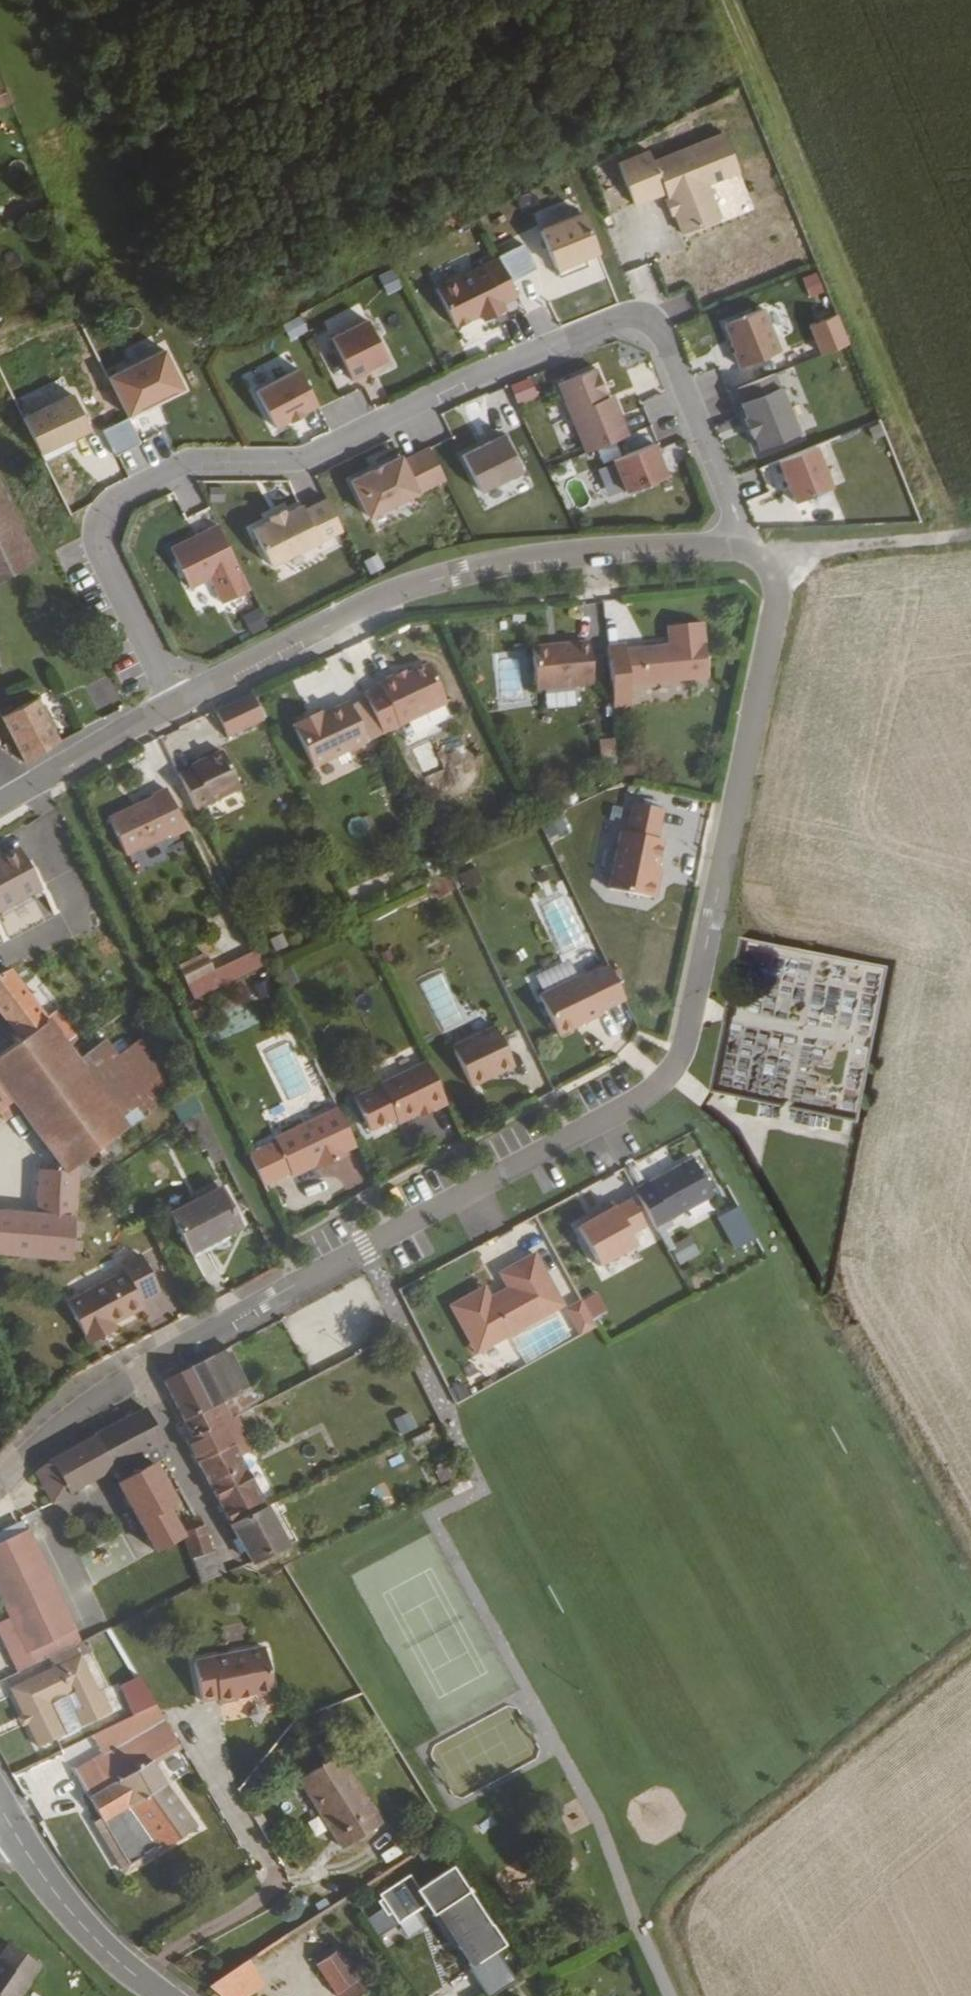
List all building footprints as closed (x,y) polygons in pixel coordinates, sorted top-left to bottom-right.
[(682,235),(755,210),(729,132),(655,158),(653,150),(620,161),(636,207),(668,195),(682,235)] [(546,228),(565,271),(607,254),(588,210),(546,228)] [(437,288),(457,329),(519,298),(498,257),(437,288)] [(820,273),(804,276),(809,297),(824,294),(820,273)] [(722,323),(739,367),(781,350),(764,307),(722,323)] [(291,339),(308,330),(301,316),(283,325),(291,339)] [(331,335),(351,376),(388,358),(368,316),(331,335)] [(169,346),(110,376),(131,417),(190,388),(169,346)] [(250,390),(270,432),(319,408),(298,366),(250,390)] [(557,384),(586,450),(629,431),(612,393),(609,394),(598,366),(557,384)] [(763,453),(806,435),(780,372),(738,389),(763,453)] [(26,416),(45,457),(98,432),(79,391),(26,416)] [(115,453),(141,443),(132,418),(105,428),(115,453)] [(482,509),(534,487),(511,432),(459,453),(482,509)] [(613,458),(626,492),(669,475),(656,441),(613,458)] [(800,506),(841,488),(822,443),(781,461),(800,506)] [(350,479),(369,518),(422,492),(421,490),(444,478),(428,445),(403,458),(401,454),(350,479)] [(253,528),(272,568),(321,543),(320,541),(342,529),(326,497),(305,507),(304,503),(253,528)] [(36,574),(0,506),(0,591),(36,574)] [(169,547),(189,589),(238,565),(217,524),(169,547)] [(379,554),(363,560),(368,575),(385,569),(379,554)] [(242,616),(253,634),(269,625),(258,607),(242,616)] [(702,689),(697,633),(661,636),(663,655),(620,659),(620,649),(602,651),(607,713),(624,711),(623,695),(702,689)] [(570,651),(570,647),(527,650),(530,692),(587,688),(586,676),(585,656),(585,650),(570,651)] [(600,655),(585,656),(586,676),(601,675),(600,655)] [(448,714),(428,673),(407,683),(395,689),(393,686),(379,693),(380,695),(364,703),(384,745),(448,714)] [(407,683),(405,680),(393,686),(395,689),(407,683)] [(230,739),(268,722),(254,692),(216,710),(230,739)] [(30,697),(0,713),(0,725),(21,770),(57,748),(34,704),(30,697)] [(367,750),(348,710),(321,724),(313,728),(310,724),(293,733),(313,775),(367,750)] [(601,762),(617,762),(617,739),(601,739),(601,762)] [(247,801),(231,765),(195,781),(194,778),(179,784),(197,823),(247,801)] [(186,833),(167,791),(153,798),(154,802),(110,822),(126,857),(170,837),(171,840),(186,833)] [(653,817),(624,810),(618,839),(611,837),(597,894),(638,904),(644,901),(646,892),(644,887),(646,876),(653,847),(646,846),(653,817)] [(545,822),(548,836),(566,832),(563,818),(545,822)] [(27,853),(15,858),(0,865),(0,921),(48,899),(27,853)] [(207,958),(180,971),(189,989),(216,976),(207,958)] [(32,1014),(6,979),(0,981),(0,1027),(5,1034),(32,1014)] [(253,1004),(276,993),(269,979),(247,989),(253,1004)] [(601,1024),(581,984),(539,1005),(558,1045),(601,1024)] [(5,1034),(18,1051),(45,1032),(32,1014),(5,1034)] [(61,1180),(69,1173),(75,1169),(89,1159),(92,1163),(98,1158),(96,1155),(106,1147),(108,1150),(113,1146),(111,1143),(123,1135),(66,1060),(54,1043),(45,1032),(18,1051),(15,1053),(0,1063),(0,1099),(4,1103),(25,1134),(61,1180)] [(512,1073),(494,1033),(451,1053),(470,1093),(512,1073)] [(446,1111),(426,1069),(379,1092),(398,1130),(418,1120),(430,1115),(432,1118),(446,1111)] [(432,1118),(430,1115),(418,1120),(420,1124),(432,1118)] [(358,1156),(339,1116),(275,1147),(293,1186),(318,1174),(326,1171),(328,1174),(346,1166),(345,1162),(358,1156)] [(717,1194),(697,1157),(636,1190),(657,1228),(717,1194)] [(337,1172),(347,1189),(369,1177),(359,1160),(337,1172)] [(66,1225),(69,1173),(61,1180),(32,1178),(29,1223),(66,1225)] [(239,1227),(219,1190),(172,1217),(191,1254),(239,1227)] [(634,1197),(617,1207),(633,1237),(650,1227),(634,1197)] [(617,1207),(578,1228),(602,1273),(641,1251),(633,1237),(617,1207)] [(0,1221),(0,1262),(67,1266),(70,1225),(66,1225),(29,1223),(0,1221)] [(569,1306),(538,1253),(502,1274),(508,1286),(493,1295),(486,1283),(448,1305),(479,1358),(569,1306)] [(163,1291),(144,1255),(124,1265),(129,1273),(71,1303),(93,1344),(111,1334),(107,1328),(115,1324),(146,1308),(143,1301),(163,1291)] [(598,1293),(583,1302),(594,1320),(609,1312),(598,1293)] [(567,1312),(582,1337),(598,1328),(594,1320),(583,1302),(567,1312)] [(118,1330),(115,1324),(107,1328),(111,1334),(118,1330)] [(227,1348),(211,1357),(228,1396),(247,1386),(227,1348)] [(207,1407),(219,1401),(228,1396),(211,1357),(162,1386),(161,1387),(180,1422),(207,1407)] [(219,1401),(207,1407),(218,1427),(229,1421),(219,1401)] [(218,1427),(207,1407),(180,1422),(185,1432),(179,1437),(194,1465),(229,1446),(218,1427)] [(411,1410),(394,1418),(401,1435),(418,1427),(411,1410)] [(55,1504),(109,1475),(112,1474),(142,1457),(146,1464),(165,1454),(142,1415),(94,1440),(54,1462),(41,1469),(44,1477),(48,1486),(55,1504)] [(260,1503),(229,1446),(194,1465),(228,1528),(263,1509),(260,1503)] [(112,1474),(109,1475),(115,1487),(114,1488),(144,1560),(172,1548),(158,1516),(177,1507),(162,1472),(172,1468),(165,1454),(146,1464),(142,1457),(112,1474)] [(263,1509),(228,1528),(249,1564),(261,1584),(295,1567),(263,1509)] [(184,1562),(205,1551),(196,1522),(171,1534),(177,1546),(184,1562)] [(31,1534),(0,1547),(0,1607),(16,1649),(3,1654),(12,1679),(68,1652),(77,1647),(31,1534)] [(205,1551),(184,1562),(197,1590),(217,1580),(222,1577),(205,1551)] [(117,1688),(92,1640),(77,1647),(68,1652),(73,1663),(5,1696),(33,1754),(58,1742),(42,1710),(68,1697),(77,1716),(70,1720),(77,1734),(130,1708),(119,1687),(117,1688)] [(271,1700),(261,1654),(190,1668),(198,1707),(215,1705),(216,1711),(271,1700)] [(172,1700),(156,1672),(136,1682),(151,1709),(152,1710),(172,1700)] [(77,1716),(68,1697),(42,1710),(58,1742),(77,1734),(70,1720),(77,1716)] [(152,1710),(151,1709),(89,1739),(102,1761),(67,1782),(92,1824),(85,1829),(102,1852),(108,1848),(124,1872),(190,1827),(158,1786),(187,1770),(152,1710)] [(362,1809),(339,1767),(298,1789),(323,1833),(332,1847),(338,1859),(378,1838),(370,1823),(362,1809)] [(215,1833),(206,1817),(199,1822),(208,1836),(215,1833)] [(124,1872),(108,1848),(102,1852),(118,1876),(124,1872)] [(498,1958),(511,1951),(459,1869),(422,1893),(413,1879),(364,1910),(379,1933),(399,1921),(409,1938),(434,1923),(445,1941),(447,1940),(479,1989),(507,1972),(498,1958)] [(304,1940),(299,1932),(290,1937),(296,1945),(304,1940)] [(1,1941),(0,1942),(0,1995),(12,1995),(34,1963),(1,1941)] [(354,1974),(342,1955),(320,1967),(333,1988),(353,1976),(354,1974)] [(253,1959),(210,1983),(223,1995),(280,1995),(285,1993),(253,1959)]
